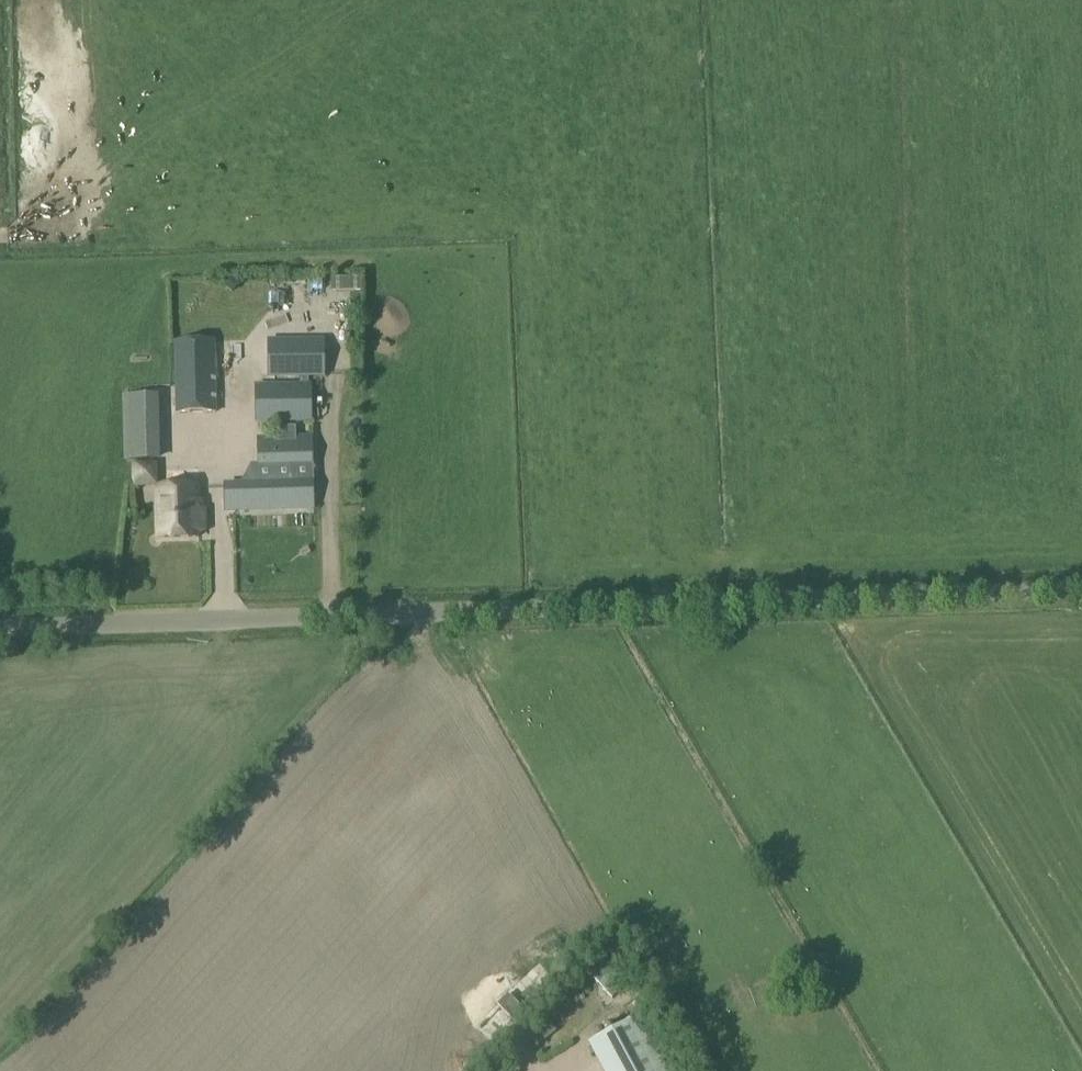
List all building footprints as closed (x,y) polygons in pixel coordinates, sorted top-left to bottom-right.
[(268,339),(268,377),(325,378),(325,340),(268,339)] [(212,342),(173,343),(175,414),(215,413),(212,342)] [(312,385),(255,386),(256,423),(312,423),(312,385)] [(155,398),(126,398),(127,462),(156,461),(155,398)] [(276,440),(258,440),(258,465),(311,464),(311,439),(296,440),(296,427),(275,427),(276,440)] [(154,466),(135,467),(135,486),(154,485),(154,466)] [(313,484),(222,486),(223,511),(313,509),(313,484)] [(197,488),(156,489),(157,539),(199,538),(198,532),(204,530),(203,511),(198,509),(197,488)] [(606,987),(625,969),(609,951),(590,969),(606,987)] [(524,1012),(508,995),(497,1005),(514,1023),(524,1012)] [(591,1044),(605,1070),(679,1070),(649,1014),(591,1044)]
